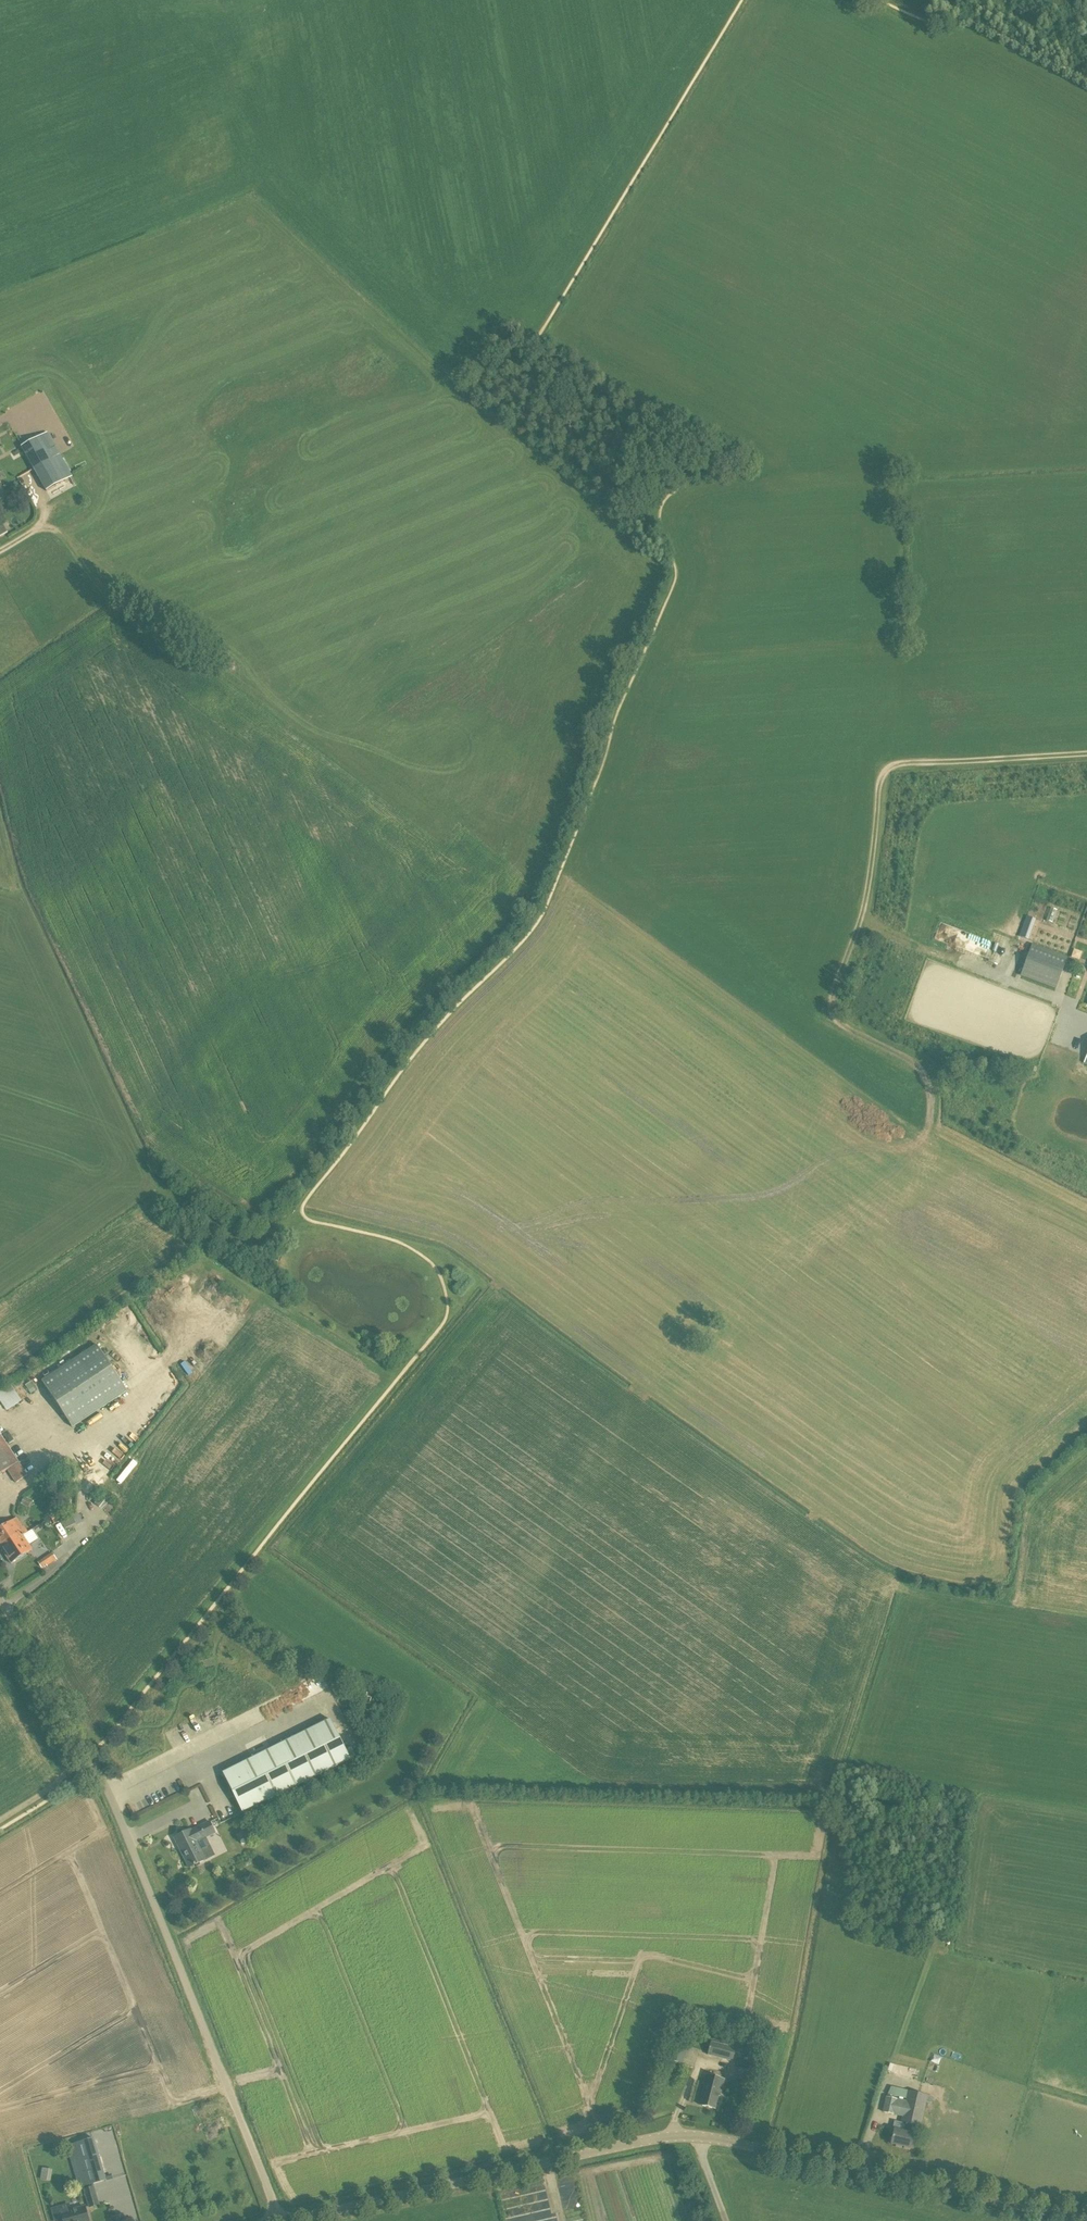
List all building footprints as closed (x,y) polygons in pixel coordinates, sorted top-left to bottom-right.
[(53,441),(48,432),(23,446),(28,455),(53,441)] [(43,484),(47,491),(73,477),(69,469),(43,484)] [(8,533),(3,524),(0,526),(0,538),(8,533)] [(1027,916),(1024,923),(1032,926),(1035,919),(1027,916)] [(1027,940),(1029,934),(1021,931),(1019,937),(1027,940)] [(1055,989),(1068,957),(1033,943),(1020,976),(1055,989)] [(966,951),(966,959),(982,958),(982,950),(966,951)] [(467,1292),(476,1282),(469,1275),(460,1286),(467,1292)] [(46,1377),(75,1426),(132,1391),(101,1341),(52,1371),(53,1373),(46,1377)] [(20,1402),(22,1401),(11,1384),(0,1392),(0,1401),(6,1411),(20,1402)] [(19,1462),(0,1433),(0,1475),(7,1470),(16,1483),(28,1475),(19,1462)] [(127,1435),(124,1441),(138,1448),(141,1442),(127,1435)] [(101,1480),(90,1483),(92,1491),(103,1488),(101,1480)] [(25,1496),(21,1503),(29,1507),(32,1500),(25,1496)] [(72,1515),(61,1522),(66,1529),(76,1523),(72,1515)] [(25,1528),(24,1526),(23,1526),(17,1517),(13,1520),(0,1529),(0,1545),(25,1528)] [(0,1545),(0,1547),(11,1564),(33,1550),(29,1545),(34,1542),(28,1533),(29,1532),(25,1528),(0,1545)] [(47,1566),(57,1560),(52,1552),(49,1555),(38,1562),(42,1568),(46,1565),(47,1566)] [(243,1813),(351,1759),(330,1719),(222,1772),(243,1813)] [(205,1839),(217,1833),(210,1820),(191,1829),(191,1830),(174,1838),(189,1868),(206,1859),(197,1842),(205,1838),(205,1839)] [(248,1842),(262,1835),(256,1824),(243,1831),(248,1842)] [(732,2062),(736,2048),(711,2041),(707,2055),(732,2062)] [(682,2064),(688,2047),(675,2043),(669,2059),(682,2064)] [(749,2081),(751,2070),(738,2067),(735,2078),(749,2081)] [(721,2092),(724,2079),(706,2074),(704,2084),(705,2084),(700,2105),(715,2109),(719,2092),(721,2092)] [(577,2089),(563,2085),(559,2100),(573,2104),(577,2089)] [(912,2125),(921,2127),(928,2095),(908,2091),(906,2101),(886,2096),(882,2112),(902,2117),(901,2122),(904,2123),(903,2131),(894,2129),(890,2145),(911,2149),(915,2134),(910,2133),(912,2125)] [(79,2188),(107,2180),(94,2137),(66,2146),(79,2188)] [(53,2180),(55,2168),(47,2167),(46,2180),(53,2180)] [(96,2192),(95,2186),(84,2189),(85,2195),(96,2192)] [(85,2206),(76,2209),(76,2208),(62,2212),(64,2220),(90,2220),(85,2206)]
